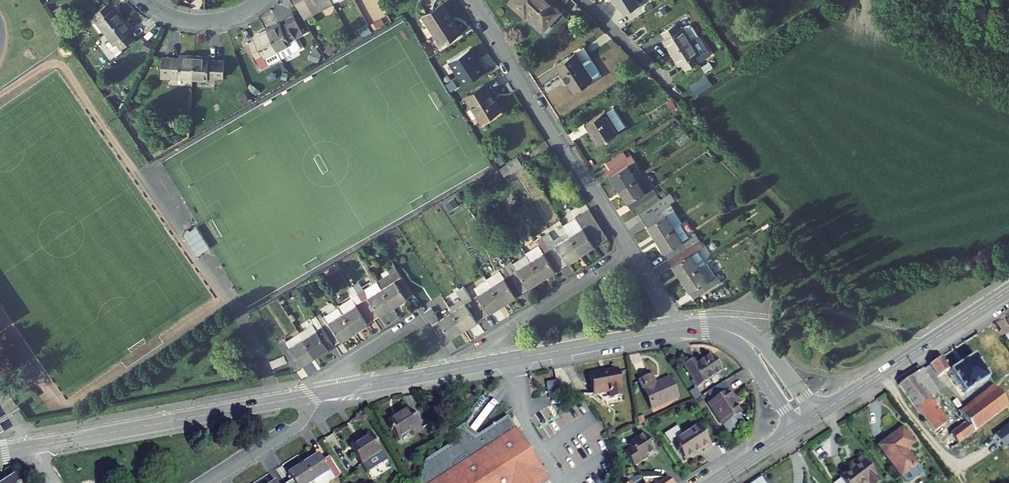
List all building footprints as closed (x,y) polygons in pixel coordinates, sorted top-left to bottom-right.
[(304,19),(313,14),(310,9),(317,5),(320,10),(333,4),(332,3),(331,0),(294,0),(304,19)] [(547,0),(512,0),(510,2),(525,15),(528,12),(533,16),(532,17),(543,28),(544,27),(559,12),(547,0)] [(624,15),(637,6),(634,0),(614,0),(624,15)] [(106,5),(104,3),(94,11),(95,13),(106,5)] [(108,3),(106,5),(95,13),(99,19),(96,21),(105,33),(124,19),(115,7),(112,9),(108,3)] [(443,4),(424,16),(442,44),(461,32),(443,4)] [(317,5),(310,9),(313,14),(320,10),(317,5)] [(280,23),(267,30),(277,51),(281,58),(300,48),(295,38),(303,34),(294,16),(286,20),(287,23),(281,26),(280,23)] [(382,18),(372,24),(374,27),(384,22),(382,18)] [(124,19),(105,33),(110,41),(114,45),(117,43),(121,49),(135,39),(130,33),(133,31),(124,19)] [(677,23),(661,33),(665,39),(663,40),(671,53),(698,36),(692,27),(691,26),(689,25),(687,25),(681,29),(677,23)] [(372,32),(368,25),(358,30),(361,35),(362,37),(372,32)] [(268,65),(268,64),(265,58),(277,51),(267,30),(253,37),(255,40),(248,44),(262,69),(268,65)] [(698,35),(698,36),(671,53),(679,66),(682,64),(685,70),(710,55),(698,35)] [(153,43),(147,40),(142,50),(148,52),(153,43)] [(116,56),(123,51),(121,49),(117,43),(114,45),(110,41),(106,44),(110,48),(116,56)] [(447,61),(463,85),(485,70),(469,46),(447,61)] [(334,51),(328,47),(325,51),(332,55),(334,51)] [(584,49),(576,54),(581,63),(590,58),(584,49)] [(277,51),(265,58),(268,64),(281,58),(277,51)] [(321,54),(313,51),(310,60),(318,63),(321,54)] [(557,64),(574,92),(592,80),(581,63),(576,54),(575,53),(557,64)] [(179,58),(162,57),(161,77),(171,78),(171,75),(177,75),(177,78),(193,79),(194,56),(179,55),(179,58)] [(209,57),(194,56),(193,79),(208,80),(208,77),(223,78),(224,61),(209,60),(209,57)] [(711,84),(707,77),(693,87),(696,93),(711,84)] [(484,85),(466,96),(482,121),(500,110),(484,85)] [(250,90),(255,95),(258,91),(253,86),(250,90)] [(625,126),(613,107),(605,112),(617,131),(625,126)] [(618,132),(617,131),(605,112),(605,111),(585,124),(598,144),(618,132)] [(608,169),(626,157),(622,151),(604,162),(608,169)] [(619,190),(637,178),(629,165),(634,161),(630,155),(626,157),(608,169),(606,170),(619,190)] [(518,158),(499,169),(504,177),(508,174),(508,173),(522,165),(518,158)] [(656,194),(643,174),(637,178),(619,190),(632,209),(656,194)] [(674,228),(680,224),(681,223),(669,204),(674,200),(670,194),(639,213),(656,239),(674,228)] [(460,201),(457,197),(442,205),(445,210),(460,201)] [(583,227),(569,236),(581,254),(607,237),(588,208),(576,217),(583,227)] [(464,216),(455,222),(458,226),(467,220),(464,216)] [(563,225),(567,232),(569,236),(583,227),(576,217),(563,225)] [(448,221),(430,231),(433,236),(451,226),(448,221)] [(680,224),(674,228),(683,241),(689,237),(680,224)] [(669,259),(699,240),(695,233),(689,237),(683,241),(674,228),(656,239),(669,259)] [(554,240),(556,244),(569,236),(567,232),(554,240)] [(549,233),(543,237),(562,267),(581,254),(569,236),(556,244),(554,240),(549,233)] [(543,252),(530,261),(542,279),(562,267),(543,237),(537,241),(538,244),(543,252)] [(681,279),(699,267),(691,254),(697,250),(703,246),(699,240),(669,259),(681,279)] [(526,255),(530,261),(543,252),(538,244),(525,253),(526,255)] [(705,263),(697,250),(691,254),(699,267),(705,263)] [(505,265),(506,266),(522,292),(542,279),(530,261),(526,255),(513,263),(511,261),(505,265)] [(714,276),(706,263),(705,263),(699,267),(681,279),(694,298),(721,281),(717,275),(714,276)] [(390,273),(377,281),(394,306),(413,294),(396,266),(389,271),(390,273)] [(487,279),(491,286),(503,304),(522,292),(506,266),(486,279),(487,279)] [(474,287),(478,294),(491,286),(487,279),(474,287)] [(355,289),(356,291),(374,319),(394,306),(377,281),(364,289),(361,285),(355,289)] [(465,303),(452,311),(464,329),(483,317),(471,298),(464,286),(457,290),(463,299),(465,303)] [(478,294),(471,298),(483,317),(503,304),(491,286),(478,294)] [(354,297),(338,307),(354,331),(374,319),(356,291),(352,294),(354,297)] [(449,307),(452,311),(465,303),(463,299),(449,307)] [(338,307),(319,319),(335,344),(354,331),(338,307)] [(439,319),(431,308),(425,311),(444,342),(464,329),(452,311),(439,319)] [(999,319),(1006,331),(1008,329),(1008,312),(999,319)] [(303,338),(315,356),(335,344),(319,319),(317,317),(311,320),(313,324),(316,330),(303,338)] [(303,338),(316,330),(313,324),(300,333),(303,338)] [(303,338),(300,333),(286,341),(290,346),(303,338)] [(290,346),(286,341),(285,339),(278,343),(295,369),(315,356),(303,338),(290,346)] [(684,366),(697,387),(721,372),(710,356),(695,366),(692,361),(684,366)] [(988,379),(973,356),(950,372),(964,394),(988,379)] [(929,365),(937,378),(949,369),(941,357),(929,365)] [(610,398),(622,396),(617,370),(590,375),(594,395),(609,392),(610,398)] [(927,400),(938,392),(921,370),(899,386),(933,433),(945,425),(927,400)] [(652,409),(677,398),(669,380),(655,386),(651,376),(640,381),(652,409)] [(552,393),(558,392),(556,382),(547,383),(548,394),(552,393)] [(738,403),(729,390),(728,391),(723,382),(706,393),(711,402),(708,404),(722,426),(723,425),(728,433),(731,434),(742,426),(743,424),(738,416),(739,415),(733,406),(735,405),(738,403)] [(986,423),(1007,407),(995,390),(973,406),(986,423)] [(700,409),(704,406),(700,399),(695,402),(700,409)] [(969,409),(982,426),(986,423),(973,406),(969,409)] [(413,436),(422,430),(409,409),(387,423),(390,428),(389,429),(390,430),(391,430),(398,440),(410,432),(413,436)] [(982,426),(969,409),(960,416),(966,423),(973,433),(974,432),(982,426)] [(530,480),(532,482),(540,482),(547,479),(510,422),(507,417),(474,438),(466,431),(462,426),(451,433),(456,441),(425,461),(419,482),(526,482),(530,480)] [(973,433),(966,423),(950,435),(950,436),(957,445),(964,440),(973,433)] [(994,435),(999,442),(1002,441),(1004,444),(1002,446),(1004,448),(1007,446),(1008,450),(1008,424),(994,435)] [(704,452),(711,446),(698,426),(682,436),(677,427),(665,435),(670,443),(672,442),(685,461),(702,450),(704,452)] [(914,444),(902,428),(878,446),(901,477),(901,476),(905,482),(908,482),(921,473),(921,471),(905,450),(914,444)] [(972,451),(982,443),(974,432),(973,433),(964,440),(972,451)] [(351,449),(361,465),(381,452),(369,434),(361,440),(362,442),(351,449)] [(642,459),(654,451),(644,434),(628,444),(631,448),(624,452),(633,466),(643,460),(642,459)] [(951,450),(957,445),(950,436),(942,442),(947,449),(951,450)] [(361,440),(349,447),(351,449),(362,442),(361,440)] [(333,479),(340,475),(329,457),(322,461),(318,455),(303,464),(313,481),(328,472),(333,479)] [(861,458),(854,463),(856,465),(851,468),(839,478),(842,482),(878,482),(880,482),(861,458)] [(313,481),(303,464),(287,474),(291,480),(287,482),(310,482),(313,481)] [(333,479),(328,472),(313,481),(315,482),(327,482),(333,479)]
